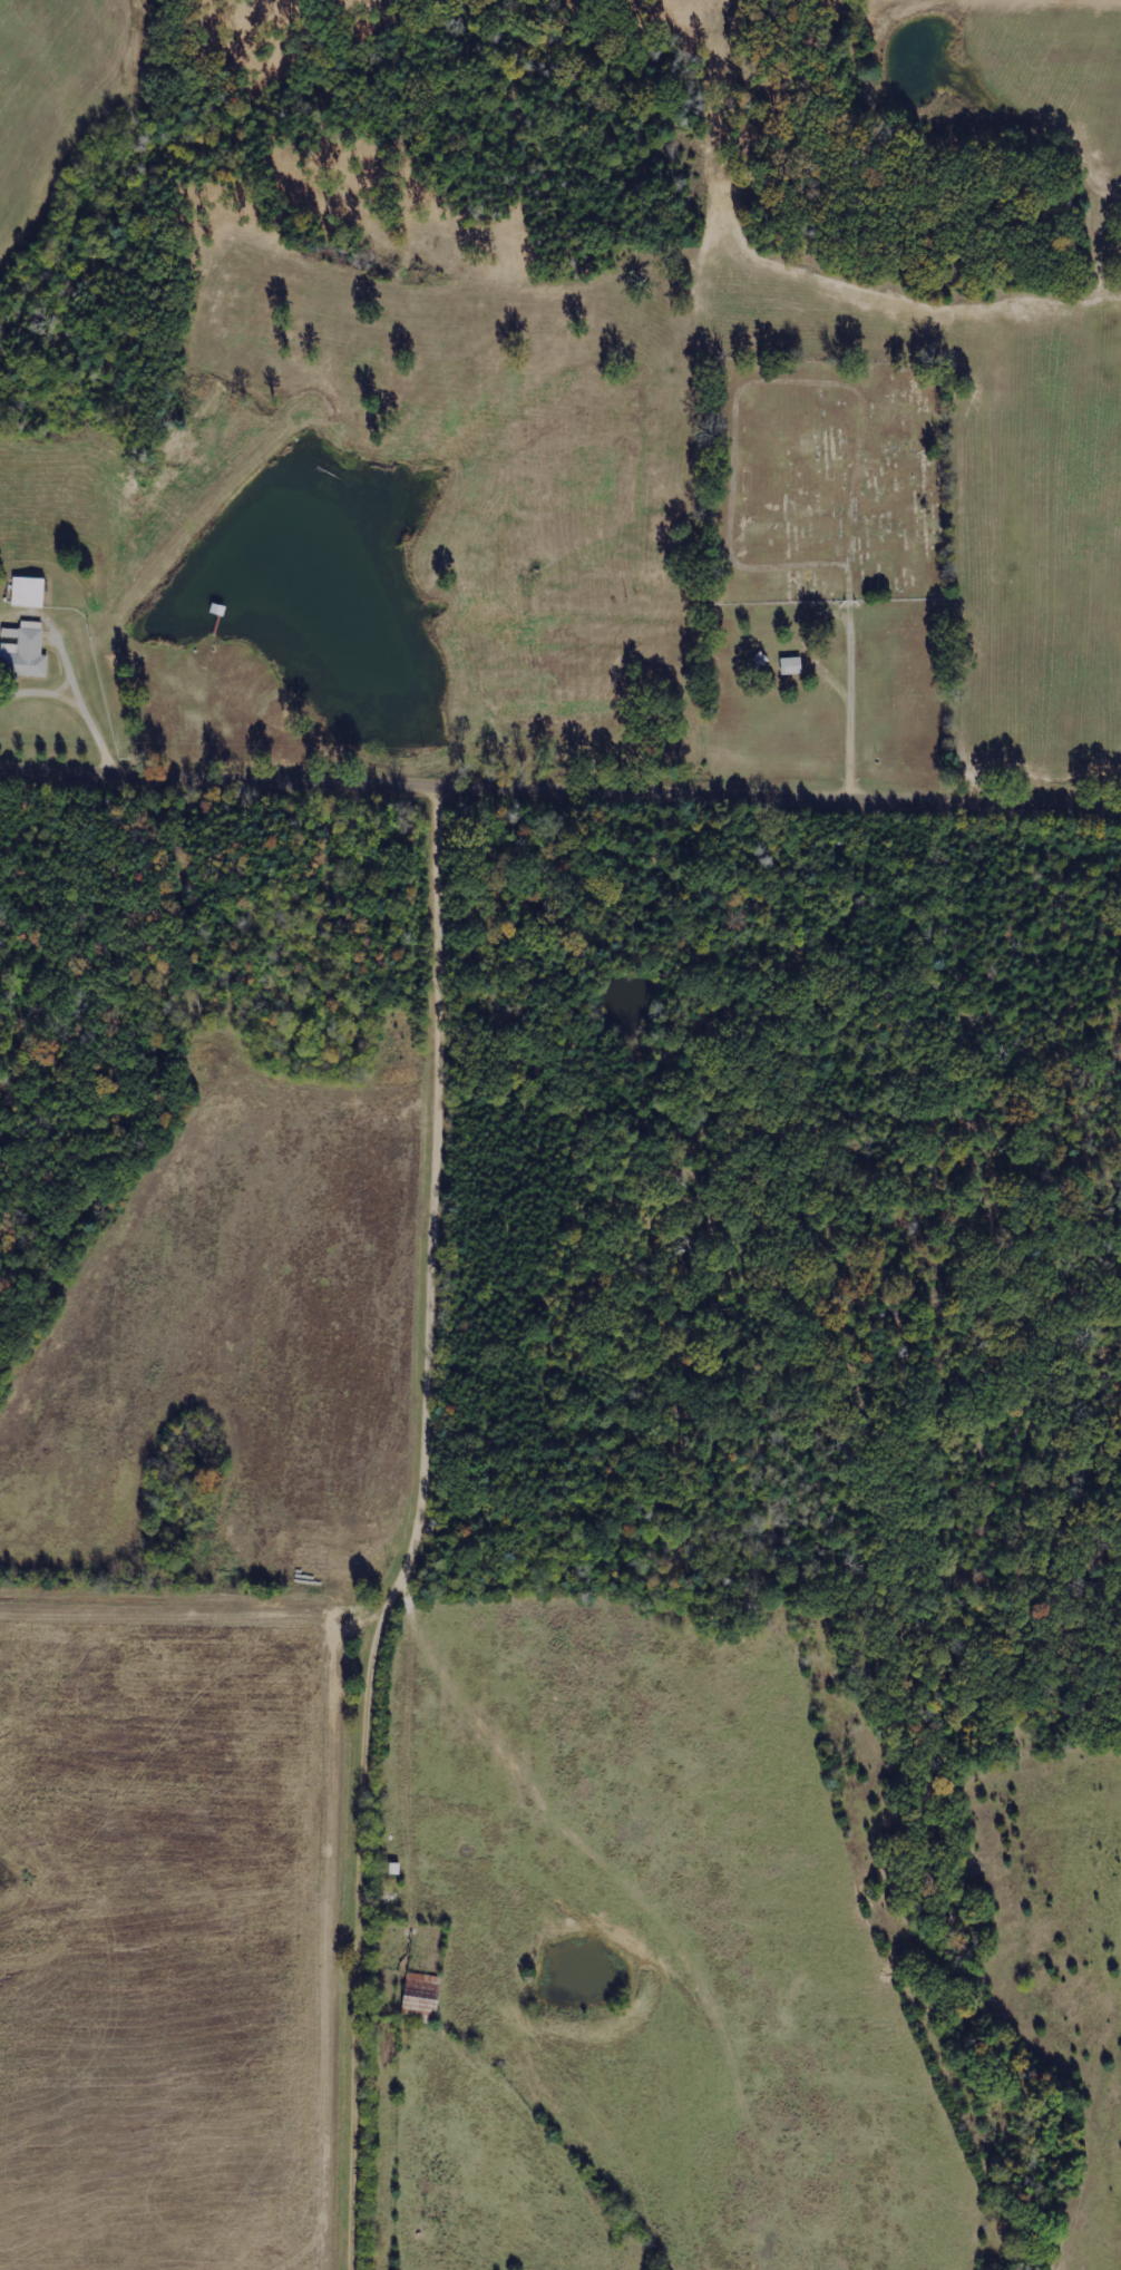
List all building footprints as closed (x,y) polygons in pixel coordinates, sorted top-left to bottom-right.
[(46,607),(47,578),(15,577),(14,606),(46,607)] [(4,628),(2,671),(50,674),(51,655),(43,655),(45,623),(23,622),(23,629),(4,628)] [(782,659),(784,676),(805,673),(803,656),(782,659)] [(443,1977),(410,1973),(408,1986),(442,1990),(443,1977)] [(404,2013),(439,2018),(441,2000),(407,1995),(404,2013)]
